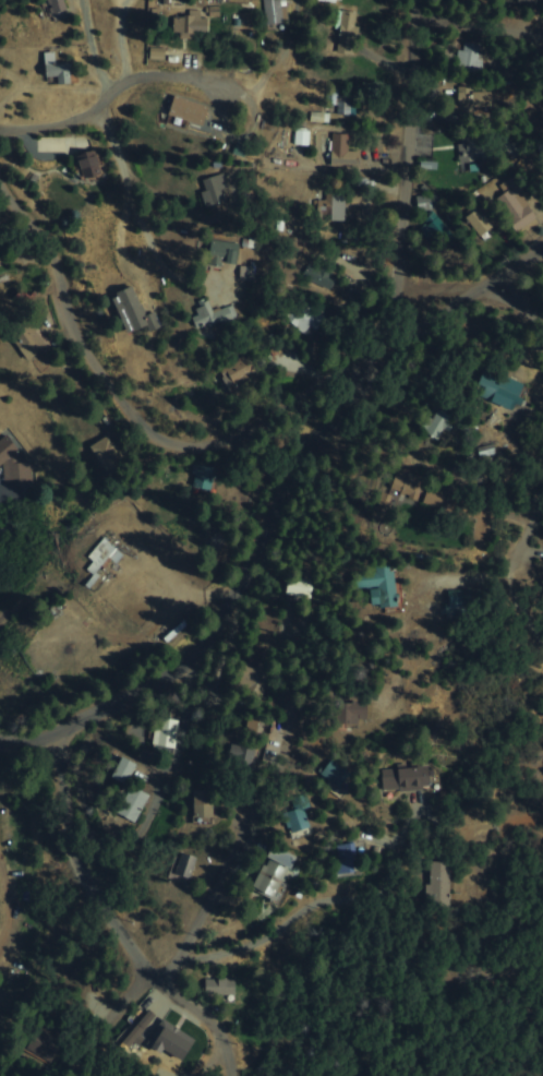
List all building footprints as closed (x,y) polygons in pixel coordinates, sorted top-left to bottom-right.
[(67,11),(63,0),(47,0),(51,15),(67,11)] [(265,25),(287,24),(284,0),(263,0),(265,25)] [(208,36),(207,12),(172,13),(173,37),(208,36)] [(250,40),(249,13),(233,13),(233,40),(250,40)] [(337,21),(343,56),(357,54),(351,19),(337,21)] [(481,49),(457,46),(455,72),(478,74),(481,49)] [(56,63),(55,50),(44,51),(47,77),(58,75),(59,83),(71,82),(68,61),(56,63)] [(336,116),(353,116),(353,96),(336,96),(336,116)] [(357,168),(357,150),(348,150),(348,135),(329,135),(329,168),(357,168)] [(79,155),(84,180),(100,177),(95,152),(79,155)] [(230,202),(225,176),(201,180),(206,206),(230,202)] [(536,217),(509,188),(491,205),(518,234),(536,217)] [(209,262),(239,262),(239,241),(209,241),(209,262)] [(135,285),(113,294),(130,333),(147,325),(149,331),(154,328),(135,285)] [(215,310),(210,299),(207,300),(205,296),(200,299),(202,304),(198,306),(205,321),(210,319),(212,322),(218,319),(219,322),(238,313),(232,302),(215,310)] [(322,320),(305,302),(287,320),(303,336),(322,320)] [(9,334),(27,362),(49,348),(31,320),(9,334)] [(258,378),(250,356),(220,367),(229,390),(258,378)] [(450,418),(431,409),(422,430),(441,439),(450,418)] [(90,447),(102,462),(118,449),(106,434),(90,447)] [(3,437),(0,439),(0,468),(16,490),(34,476),(3,437)] [(389,488),(418,503),(430,481),(400,466),(389,488)] [(121,557),(107,538),(86,553),(94,562),(88,566),(93,572),(111,559),(113,562),(121,557)] [(390,572),(394,606),(377,608),(376,605),(369,606),(366,589),(375,588),(375,586),(353,588),(352,574),(373,572),(372,566),(386,565),(386,572),(390,572)] [(230,681),(258,697),(268,679),(240,663),(230,681)] [(177,719),(156,716),(152,745),(172,749),(177,719)] [(231,764),(254,764),(254,744),(231,744),(231,764)] [(136,763),(123,755),(112,774),(125,781),(136,763)] [(328,760),(317,776),(337,789),(348,774),(328,760)] [(431,788),(429,766),(395,768),(397,790),(431,788)] [(146,797),(130,788),(118,812),(134,821),(146,797)] [(214,817),(214,790),(194,790),(194,817),(214,817)] [(279,814),(287,837),(306,830),(299,808),(279,814)] [(335,873),(352,872),(350,842),(333,844),(335,873)] [(290,869),(295,857),(270,845),(265,856),(267,857),(264,865),(260,863),(249,887),(270,897),(285,866),(290,869)] [(188,875),(193,858),(180,852),(173,871),(172,874),(186,880),(188,875)] [(448,861),(426,861),(426,905),(448,905),(448,861)] [(207,993),(239,993),(239,978),(207,978),(207,993)] [(27,1050),(50,1066),(64,1048),(41,1031),(27,1050)]
